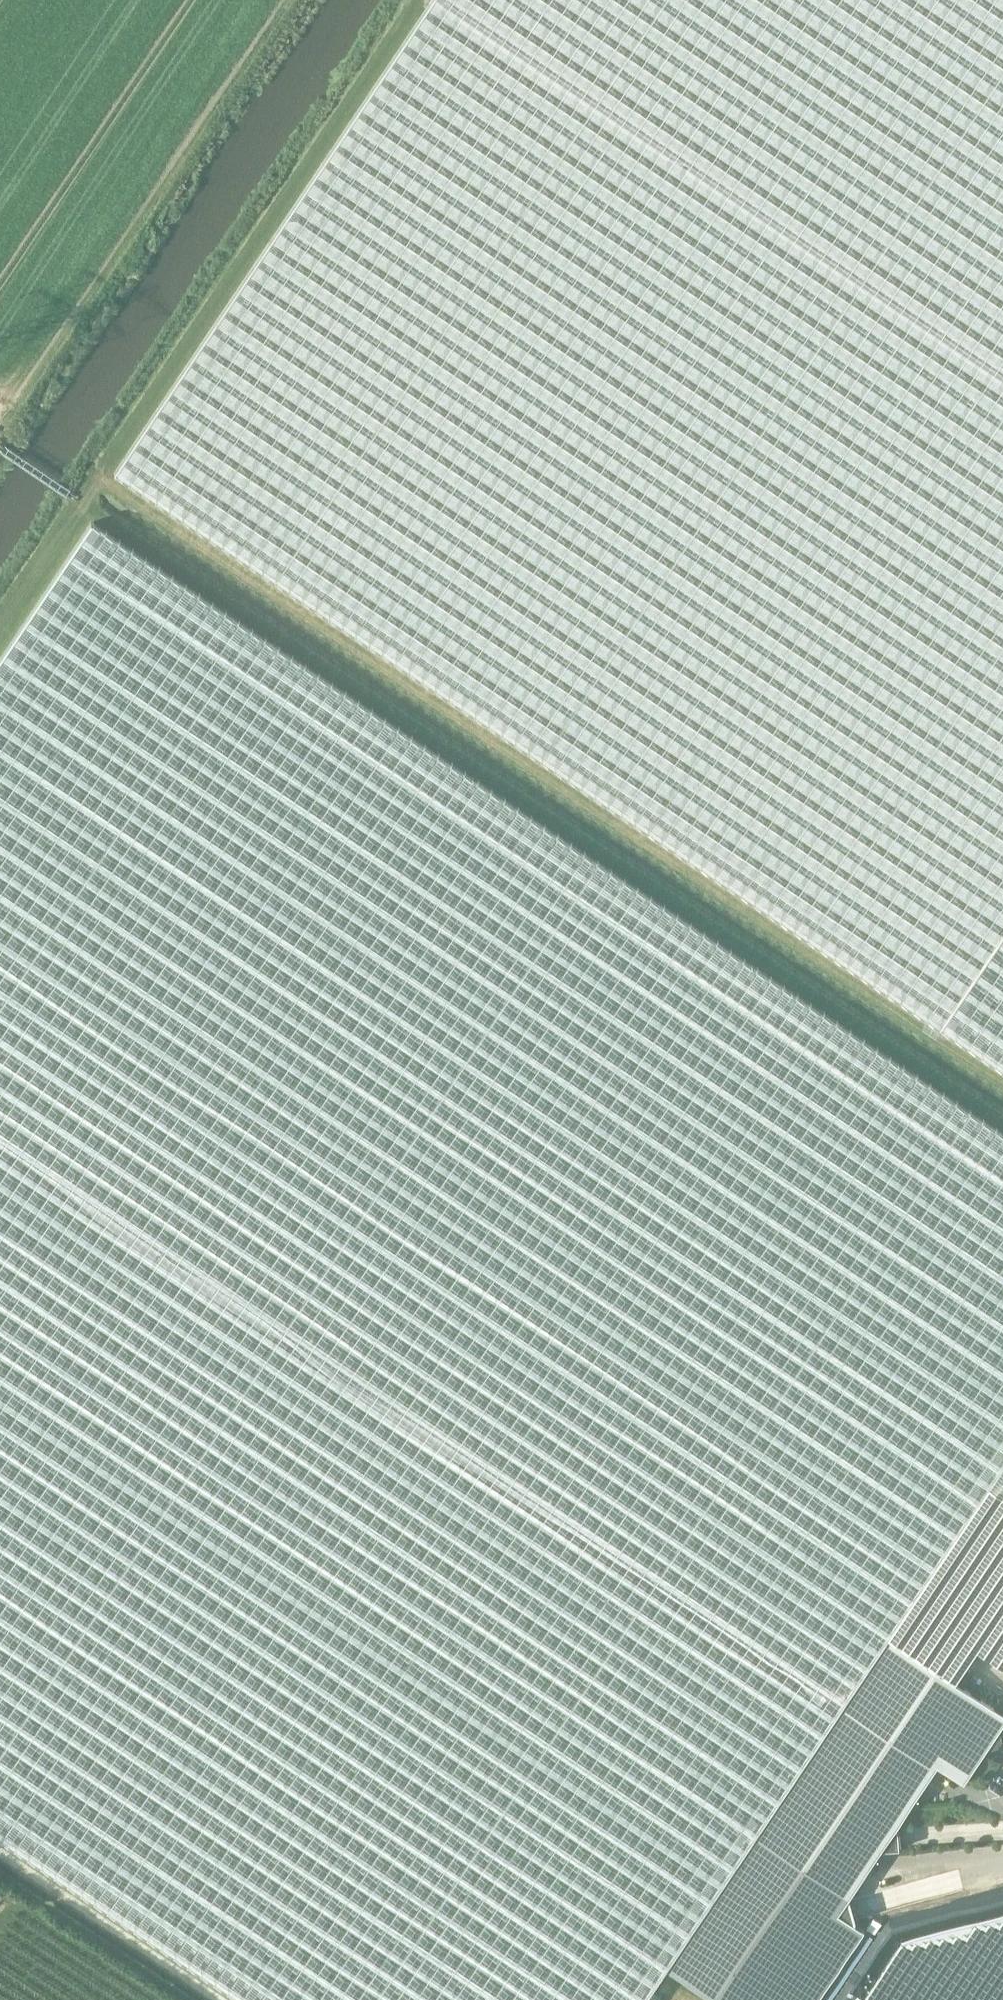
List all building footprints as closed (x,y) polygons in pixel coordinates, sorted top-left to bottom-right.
[(115,471),(940,1027),(1002,933),(1002,0),(432,0),(115,471)] [(0,659),(0,1838),(242,1999),(646,1999),(667,1969),(714,1999),(818,1999),(864,1931),(854,1925),(837,1913),(937,1765),(963,1783),(1002,1723),(1002,1714),(954,1681),(976,1648),(1002,1666),(1002,1495),(1002,1494),(989,1486),(1002,1465),(1002,1133),(92,523),(0,659)] [(940,1027),(1002,1069),(1002,933),(940,1027)] [(989,1486),(1002,1494),(1002,1493),(1002,1465),(989,1486)]
